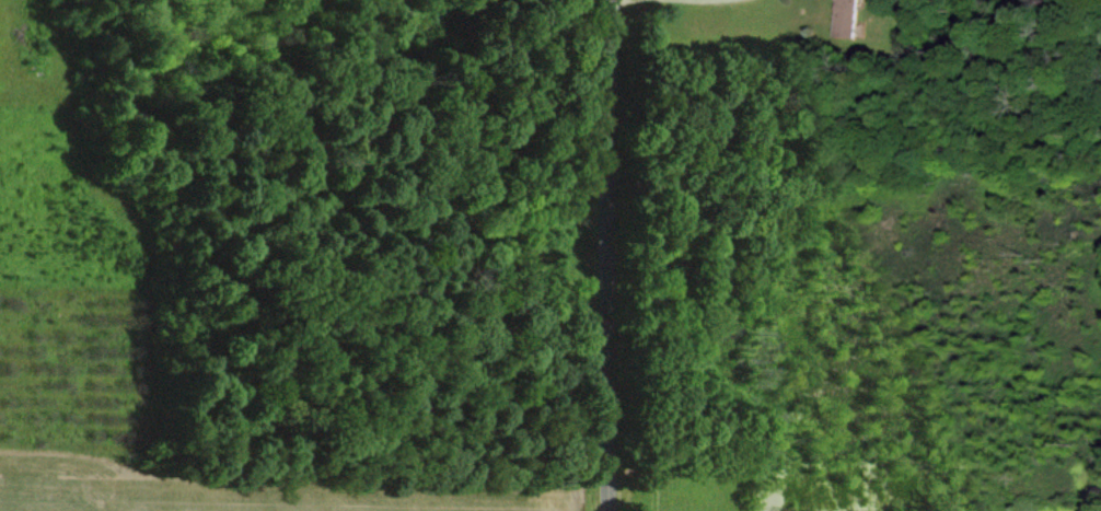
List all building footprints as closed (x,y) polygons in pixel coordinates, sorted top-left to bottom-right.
[(855,0),(833,0),(832,38),(854,39),(855,0)]
